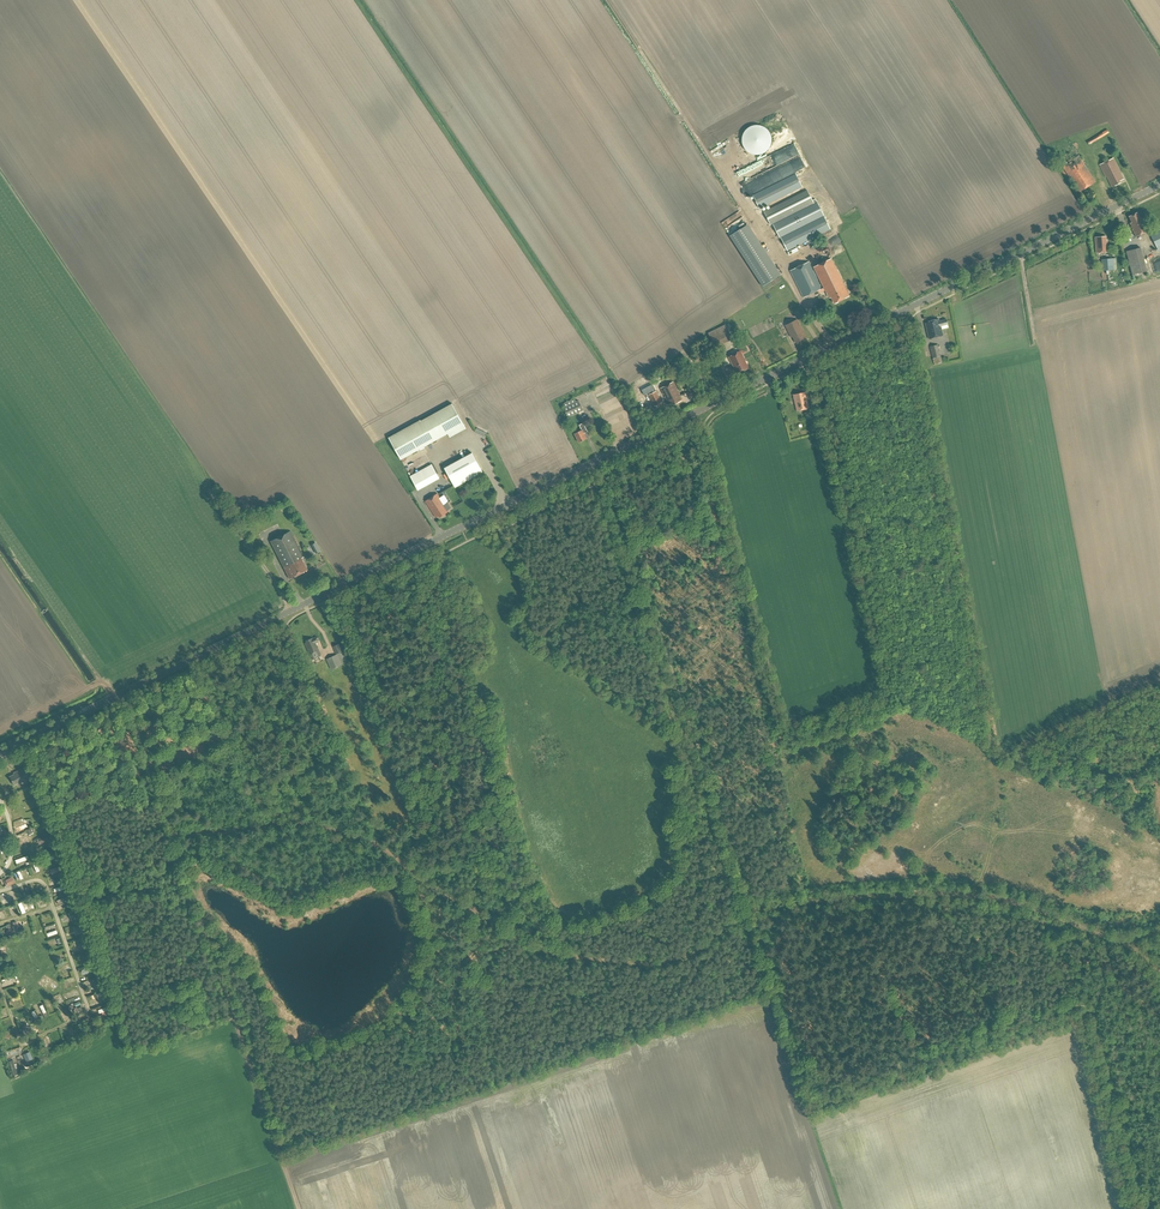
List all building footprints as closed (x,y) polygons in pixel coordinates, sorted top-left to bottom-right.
[(750,153),(750,154),(751,154),(752,154),(753,154),(753,155),(754,155),(755,155),(756,155),(757,155),(758,155),(759,155),(760,155),(760,154),(761,154),(762,154),(763,154),(763,153),(764,153),(765,153),(765,152),(766,152),(766,151),(767,151),(767,150),(768,150),(768,149),(769,148),(770,147),(770,146),(770,145),(771,145),(771,144),(771,143),(771,142),(771,141),(771,140),(771,139),(771,138),(771,137),(771,136),(771,135),(770,135),(770,134),(770,133),(769,133),(769,132),(769,131),(768,131),(768,130),(767,130),(767,129),(766,129),(766,128),(765,128),(764,127),(763,127),(763,126),(762,126),(761,126),(760,126),(759,125),(758,125),(757,125),(756,125),(755,125),(754,125),(753,125),(753,126),(752,126),(751,126),(750,127),(749,127),(748,128),(747,128),(747,129),(746,129),(746,130),(745,130),(745,131),(744,131),(744,132),(744,133),(743,133),(743,134),(743,135),(742,135),(742,136),(742,137),(742,138),(742,139),(742,140),(742,141),(742,142),(742,143),(742,144),(742,145),(743,145),(743,146),(743,147),(744,148),(745,149),(745,150),(746,150),(746,151),(747,151),(747,152),(748,152),(748,153),(749,153),(750,153)] [(1089,145),(1109,133),(1107,130),(1102,133),(1094,138),(1087,142),(1089,145)] [(796,144),(776,152),(781,165),(777,166),(782,178),(806,168),(796,144)] [(1096,182),(1087,169),(1078,156),(1063,166),(1080,192),(1096,182)] [(1113,158),(1100,165),(1106,177),(1107,176),(1113,187),(1121,183),(1120,181),(1124,179),(1113,158)] [(796,174),(753,196),(760,209),(803,188),(796,174)] [(807,190),(764,212),(770,225),(814,203),(807,190)] [(814,203),(770,225),(778,239),(781,238),(822,217),(815,203),(814,203)] [(1148,232),(1142,218),(1139,219),(1136,213),(1128,217),(1131,223),(1129,224),(1132,230),(1131,230),(1135,238),(1148,232)] [(819,242),(816,237),(831,230),(824,216),(822,217),(781,238),(787,251),(811,239),(813,244),(819,242)] [(762,251),(745,226),(730,236),(763,286),(778,276),(765,256),(762,259),(758,253),(762,251)] [(1151,237),(1159,252),(1159,232),(1151,237)] [(1106,236),(1095,237),(1096,253),(1109,252),(1108,245),(1107,240),(1106,240),(1106,236)] [(1141,248),(1126,252),(1132,275),(1147,271),(1141,248)] [(1118,270),(1117,258),(1102,259),(1103,271),(1118,270)] [(834,303),(849,296),(831,259),(814,267),(827,294),(827,293),(830,298),(832,297),(834,303)] [(809,262),(791,271),(803,297),(822,288),(809,262)] [(797,319),(785,325),(791,337),(793,337),(796,343),(806,338),(797,319)] [(937,319),(928,322),(929,323),(925,324),(929,340),(942,336),(940,326),(939,326),(938,324),(942,323),(942,324),(945,323),(945,320),(938,322),(937,319)] [(711,332),(718,347),(734,339),(727,324),(711,332)] [(943,363),(939,345),(930,347),(933,358),(934,365),(943,363)] [(728,357),(736,372),(739,371),(740,372),(749,368),(740,351),(728,357)] [(633,396),(642,392),(637,381),(628,385),(633,396)] [(660,388),(669,405),(673,403),(673,405),(683,400),(682,398),(687,395),(685,392),(682,394),(680,396),(679,394),(680,394),(674,381),(660,388)] [(656,391),(649,395),(654,406),(662,403),(656,391)] [(805,392),(793,394),(797,411),(809,408),(805,392)] [(583,410),(578,400),(576,401),(575,398),(563,404),(565,407),(563,408),(568,417),(583,410)] [(451,402),(388,439),(401,460),(463,423),(451,402)] [(583,423),(579,425),(582,430),(575,433),(579,442),(587,439),(584,433),(587,432),(583,423)] [(475,432),(485,437),(487,433),(477,428),(475,432)] [(472,453),(445,467),(456,487),(482,473),(472,453)] [(417,489),(439,477),(432,464),(410,476),(417,489)] [(450,501),(444,505),(442,503),(443,502),(437,494),(426,501),(436,517),(438,516),(439,517),(440,517),(442,517),(445,515),(445,514),(449,511),(448,510),(451,508),(451,509),(451,508),(448,503),(450,502),(450,501)] [(270,541),(289,579),(307,570),(301,558),(304,557),(290,531),(270,541)] [(312,545),(316,554),(322,551),(317,542),(312,545)] [(305,641),(306,643),(303,644),(308,655),(317,651),(314,644),(318,643),(315,637),(312,639),(312,638),(305,641)] [(339,644),(333,646),(337,654),(342,651),(339,644)] [(16,772),(16,773),(9,777),(13,785),(31,776),(26,767),(16,772)] [(38,839),(40,844),(48,841),(46,836),(38,839)] [(17,864),(29,859),(28,855),(16,860),(17,864)] [(63,864),(51,869),(53,876),(56,883),(65,880),(61,872),(66,871),(63,864)] [(9,886),(16,882),(13,877),(6,880),(9,886)] [(75,895),(57,899),(59,905),(76,901),(75,895)] [(17,934),(25,931),(21,920),(13,923),(17,934)] [(74,927),(76,934),(84,932),(82,925),(74,927)] [(105,991),(92,996),(93,999),(106,995),(105,991)] [(108,1014),(107,1011),(111,1010),(110,1006),(99,1010),(100,1013),(102,1013),(103,1016),(108,1014)] [(30,1051),(23,1054),(26,1061),(24,1062),(26,1066),(35,1063),(34,1060),(33,1060),(32,1058),(33,1058),(30,1051)]
